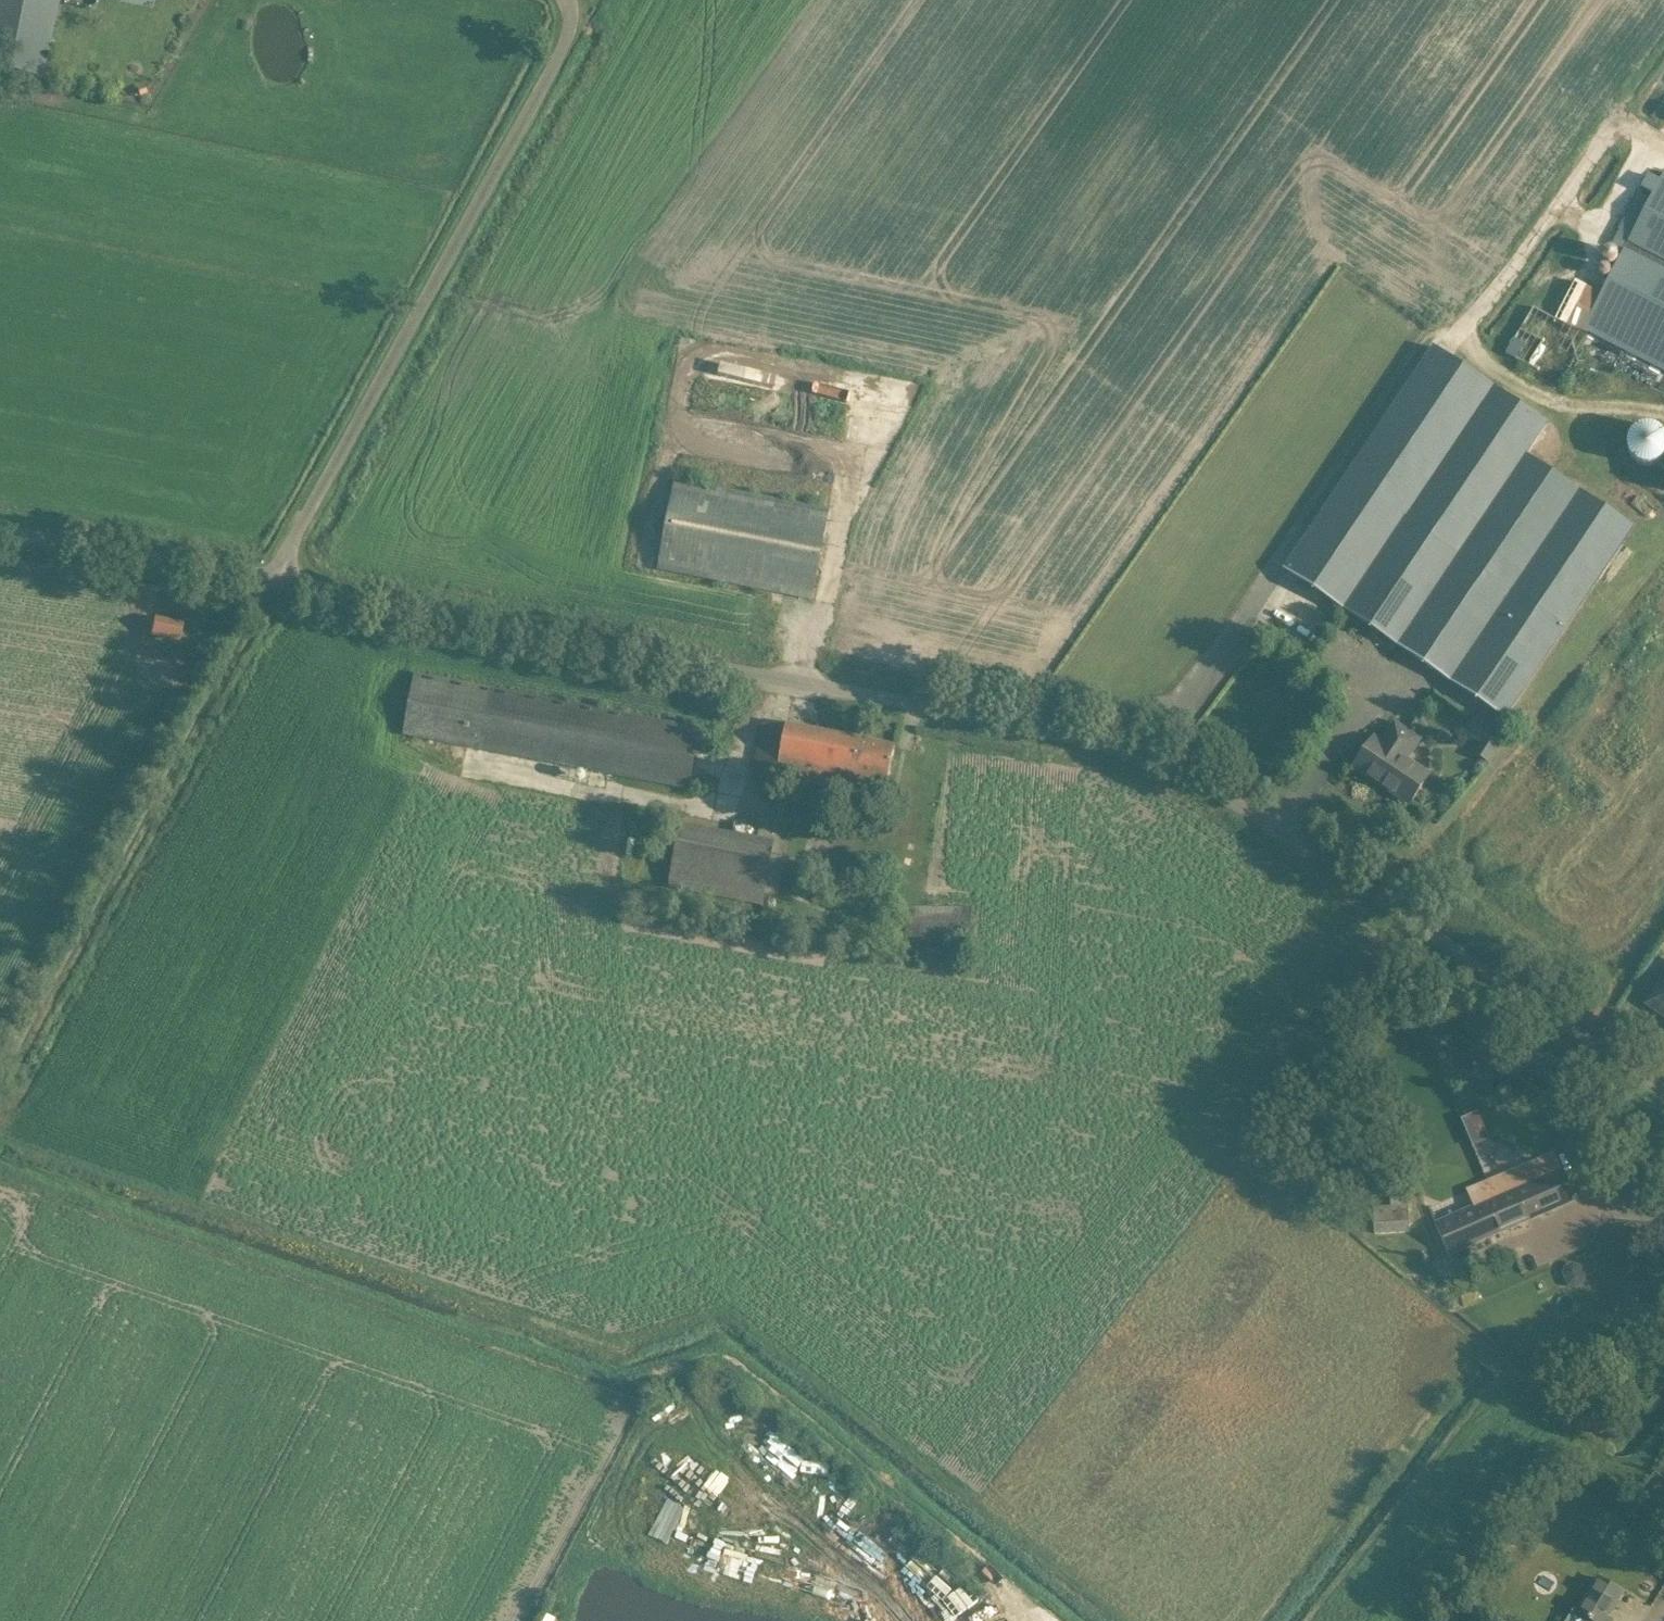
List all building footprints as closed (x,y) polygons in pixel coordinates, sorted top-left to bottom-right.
[(44,79),(58,0),(0,0),(0,72),(44,79)] [(1563,317),(1583,328),(1596,335),(1663,371),(1663,172),(1660,180),(1658,179),(1657,181),(1649,177),(1640,195),(1638,194),(1612,244),(1624,251),(1601,294),(1580,283),(1563,317)] [(1506,351),(1538,371),(1555,344),(1561,348),(1572,330),(1535,306),(1506,351)] [(1548,423),(1434,347),(1284,569),(1504,716),(1564,627),(1634,528),(1526,456),(1548,423)] [(1628,442),(1627,446),(1627,450),(1628,455),(1630,458),(1633,461),(1636,464),(1640,466),(1644,467),(1649,467),(1653,467),(1657,465),(1661,462),(1663,458),(1663,436),(1663,435),(1661,432),(1657,429),(1653,428),(1649,426),(1645,426),(1641,428),(1638,429),(1635,431),(1631,434),(1629,438),(1628,442)] [(677,481),(663,549),(659,570),(811,600),(829,512),(677,481)] [(151,635),(179,641),(182,624),(154,618),(151,635)] [(404,735),(479,749),(688,788),(699,728),(415,675),(404,735)] [(764,720),(760,740),(753,772),(771,775),(769,781),(780,783),(781,777),(851,791),(850,792),(852,793),(851,798),(858,799),(862,777),(888,782),(895,746),(764,720)] [(1393,723),(1381,740),(1376,736),(1355,768),(1368,776),(1410,804),(1429,775),(1408,760),(1421,741),(1393,723)] [(668,889),(763,906),(774,843),(679,826),(668,889)] [(1663,1018),(1663,975),(1644,1004),(1663,1018)] [(1437,1224),(1442,1235),(1451,1255),(1491,1238),(1491,1237),(1576,1200),(1556,1154),(1535,1163),(1467,1191),(1474,1208),(1437,1224)] [(1374,1209),(1376,1234),(1410,1232),(1408,1199),(1391,1200),(1392,1208),(1374,1209)] [(1610,1301),(1616,1315),(1639,1305),(1632,1291),(1610,1301)] [(1616,1620),(1607,1615),(1609,1612),(1621,1593),(1599,1579),(1578,1612),(1584,1616),(1581,1620),(1615,1620),(1616,1620)]
